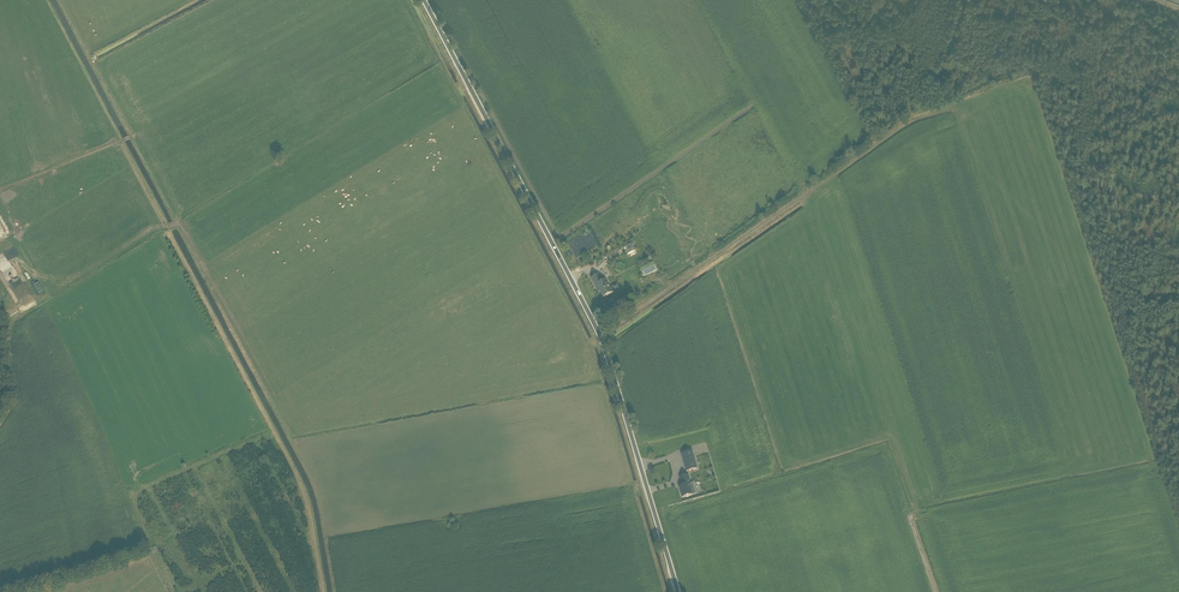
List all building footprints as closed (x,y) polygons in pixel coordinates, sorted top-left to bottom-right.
[(640,269),(645,277),(657,270),(653,262),(640,269)] [(599,289),(603,298),(614,293),(611,288),(610,289),(606,281),(603,283),(599,275),(591,279),(597,290),(599,289)] [(742,422),(745,432),(764,426),(761,417),(756,418),(742,422)] [(756,430),(759,439),(768,437),(766,428),(762,429),(762,428),(756,430)] [(682,454),(682,455),(687,472),(697,469),(692,451),(682,454)] [(680,488),(683,498),(692,495),(689,485),(691,484),(688,475),(680,478),(683,487),(680,488)]
